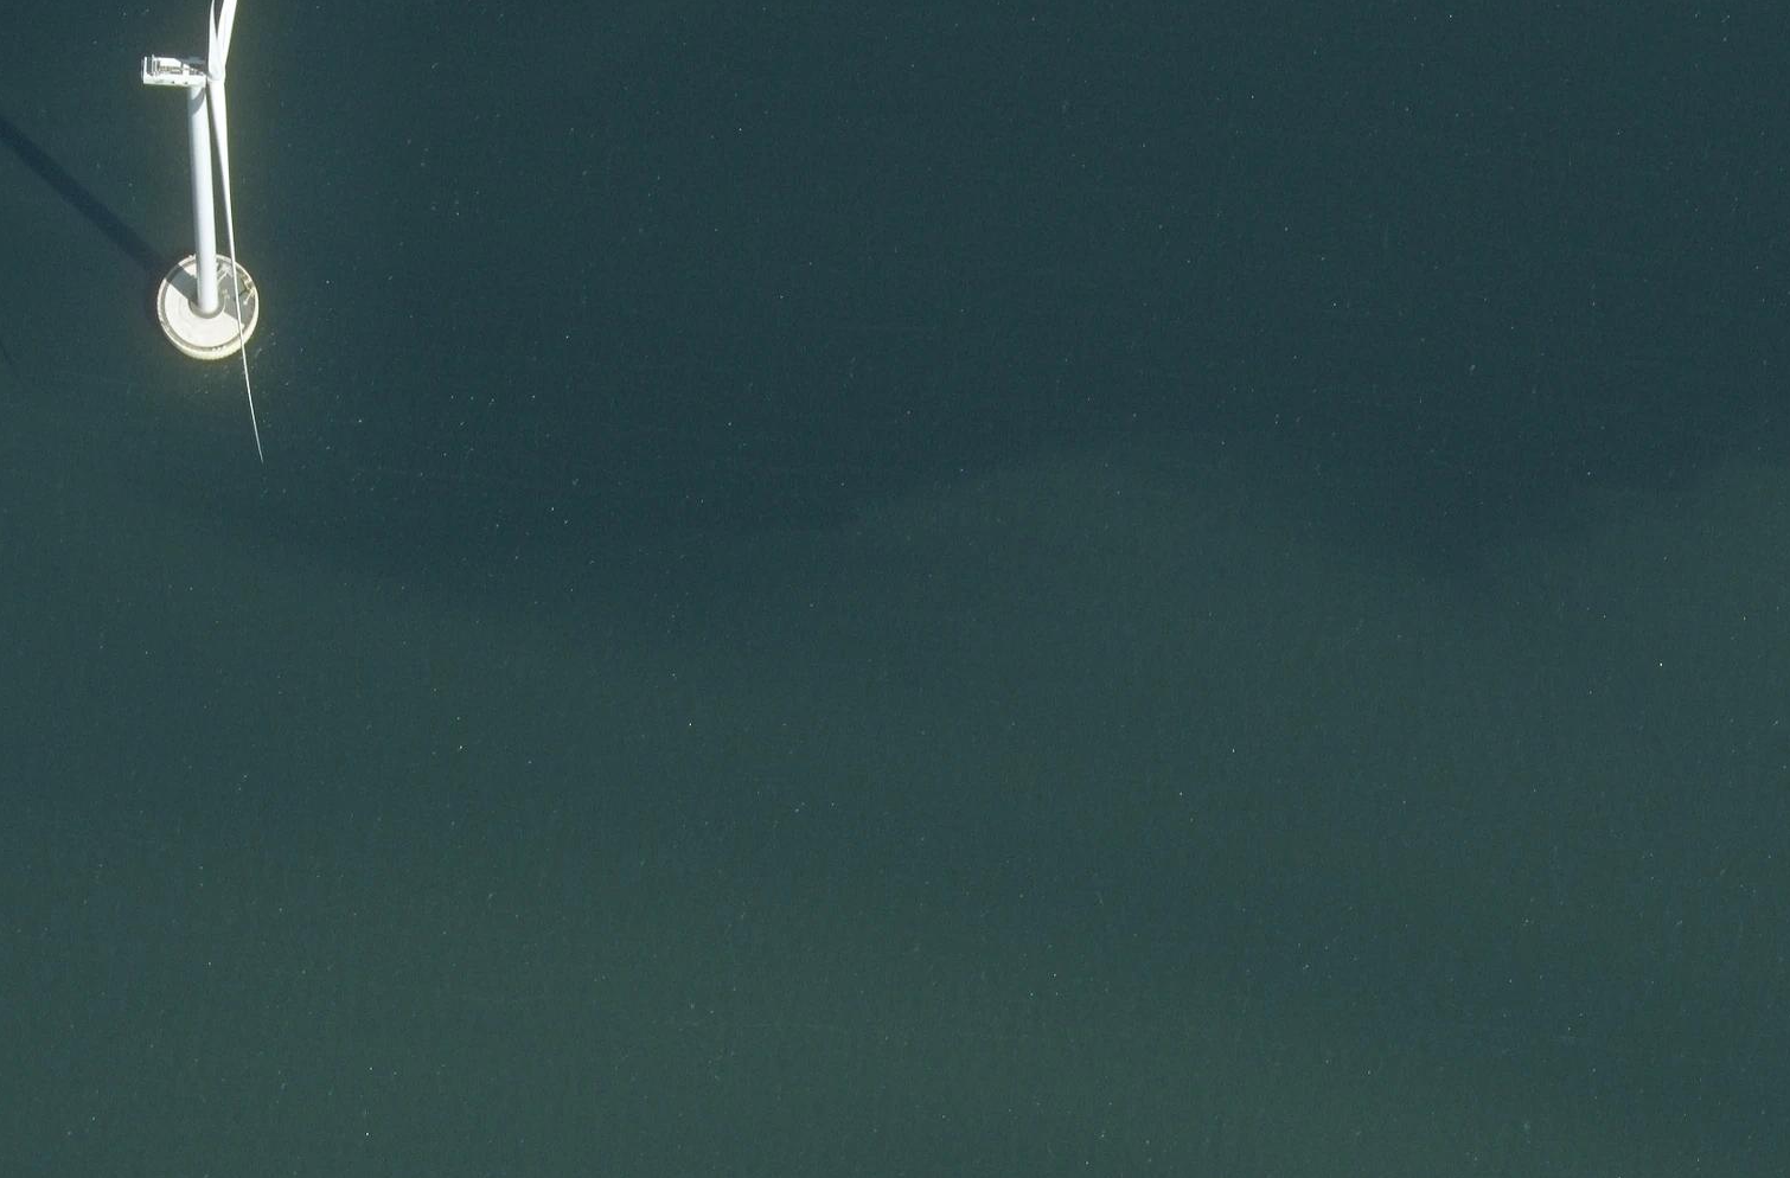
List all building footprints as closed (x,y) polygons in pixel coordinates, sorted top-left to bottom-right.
[(217,315),(217,314),(217,312),(216,310),(215,308),(214,307),(213,305),(211,304),(209,304),(208,303),(206,303),(204,304),(202,304),(200,305),(199,307),(198,308),(197,310),(197,312),(196,314),(197,315),(197,317),(198,319),(199,320),(200,322),(202,323),(204,323),(206,324),(208,324),(209,323),(211,323),(213,322),(214,320),(215,319),(216,317),(217,315)]
